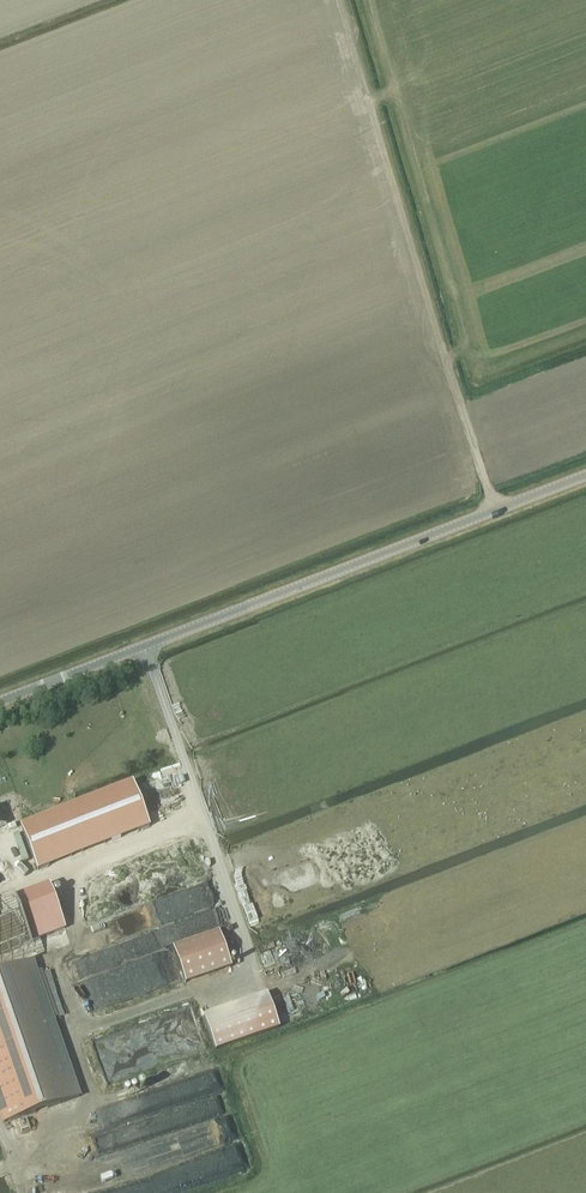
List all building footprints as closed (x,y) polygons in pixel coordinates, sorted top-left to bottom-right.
[(0,921),(0,958),(70,932),(54,888),(21,900),(25,912),(0,921)] [(232,967),(219,932),(173,948),(185,983),(232,967)] [(27,1115),(47,1108),(81,1097),(34,960),(0,972),(0,1120),(1,1123),(27,1115)] [(279,1027),(268,994),(204,1016),(216,1049),(279,1027)]
